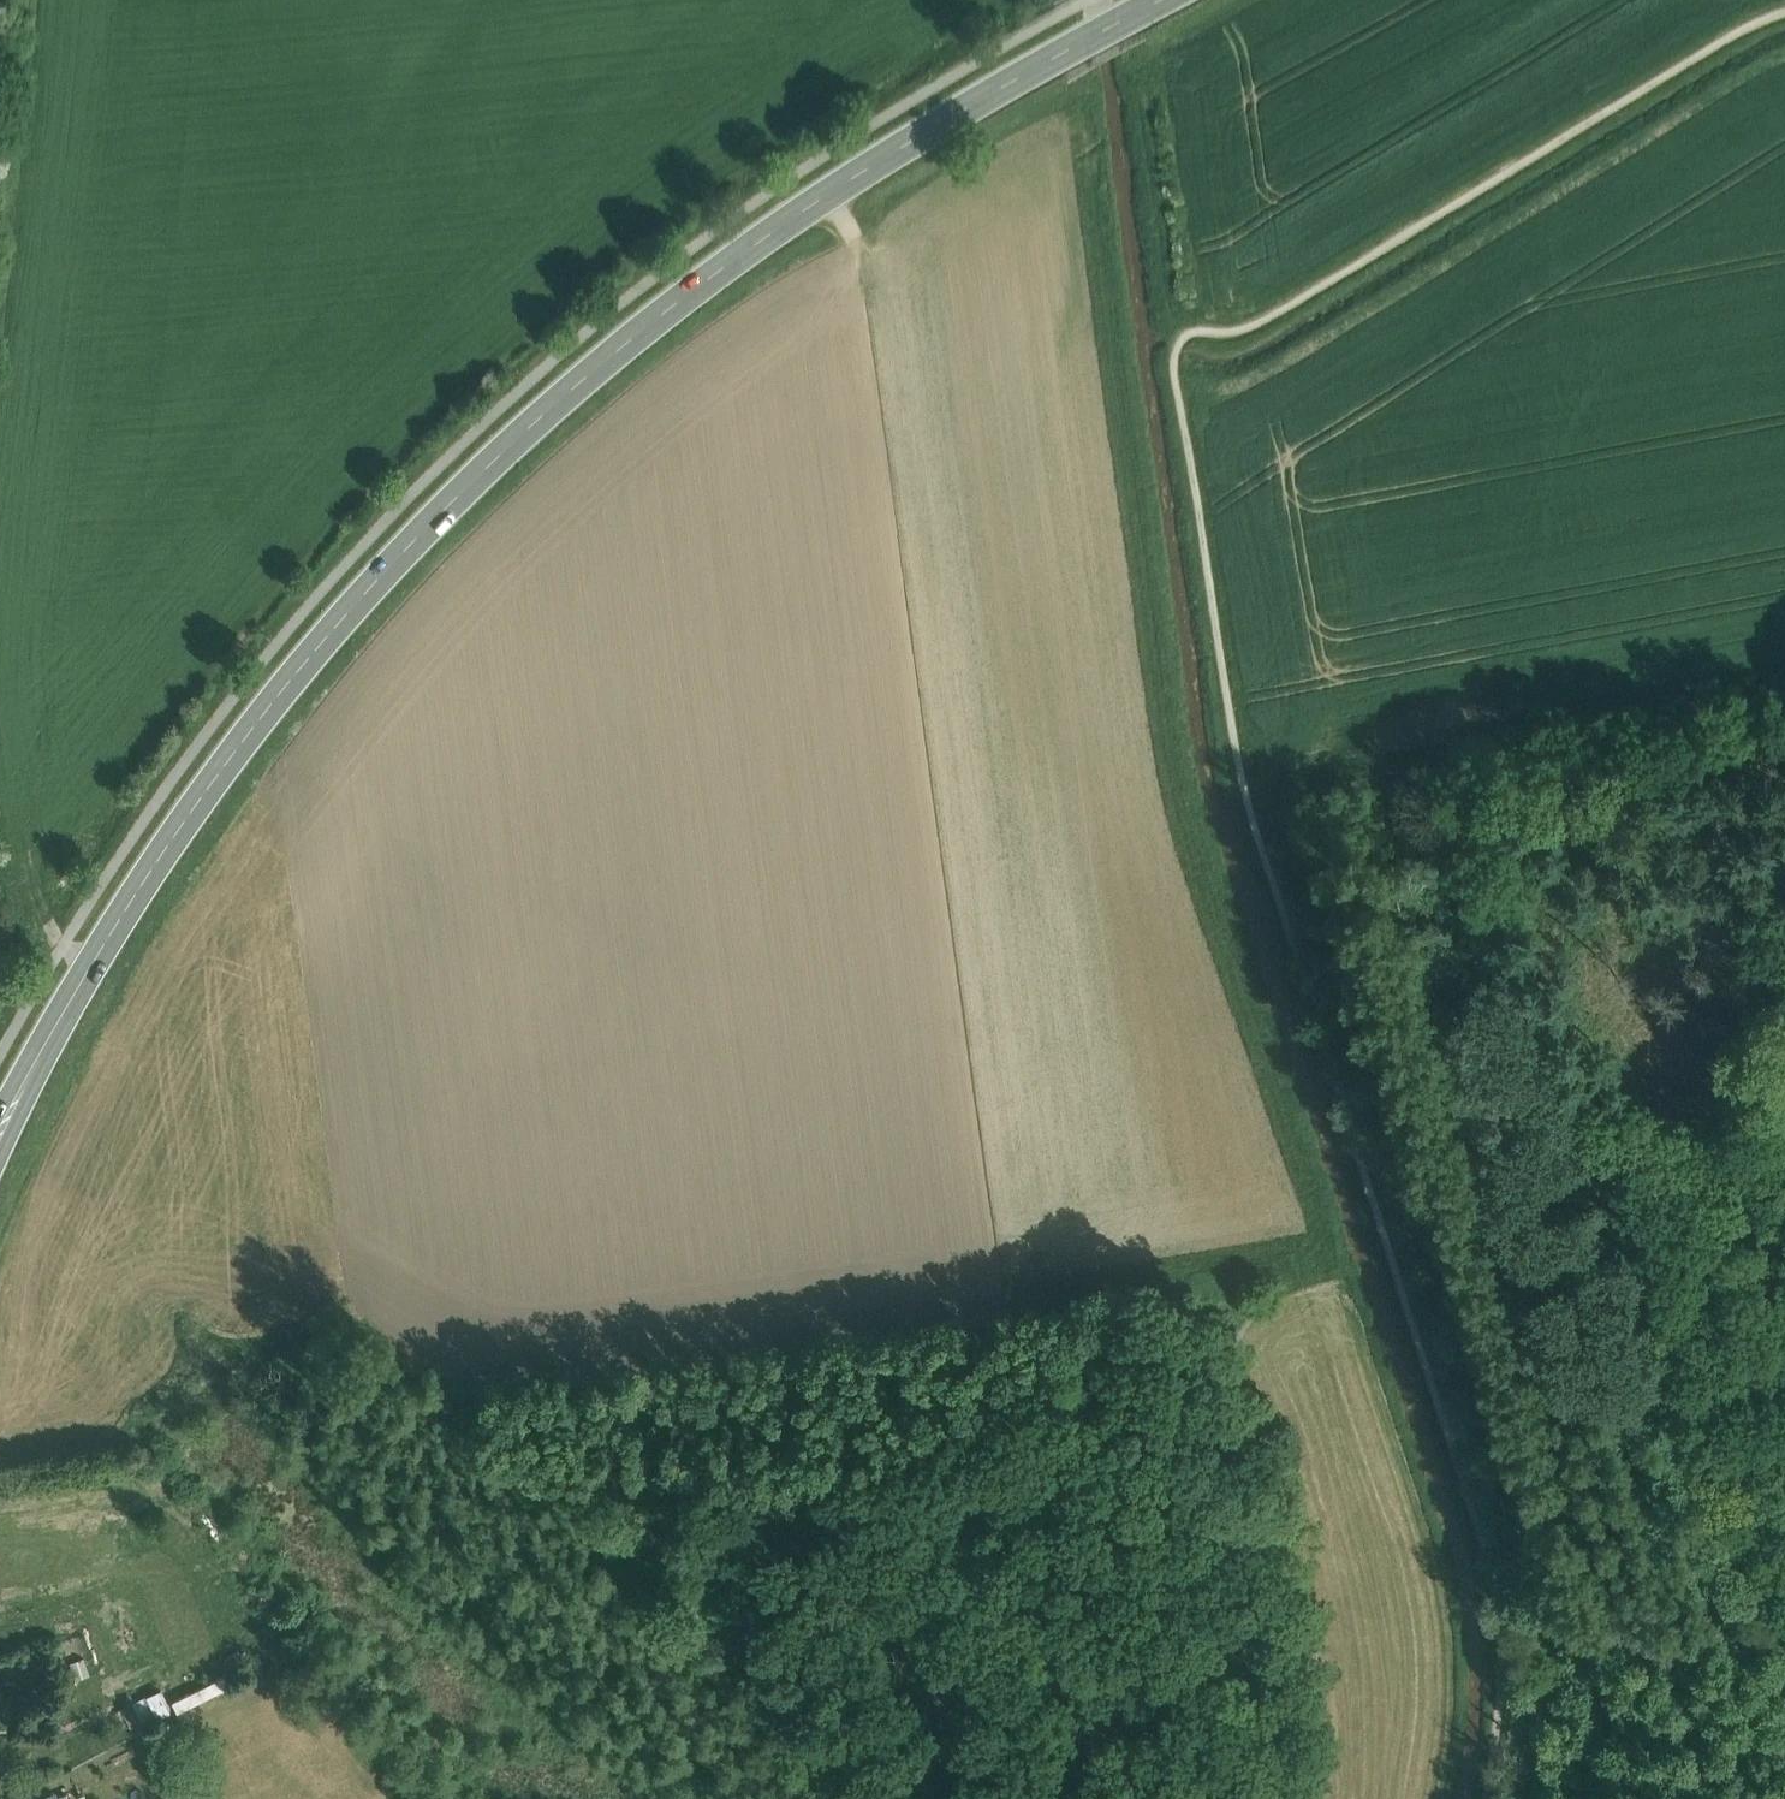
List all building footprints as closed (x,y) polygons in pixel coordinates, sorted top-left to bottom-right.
[(136,1701),(143,1719),(174,1705),(167,1687),(136,1701)] [(67,1790),(42,1798),(70,1798),(67,1790)]
